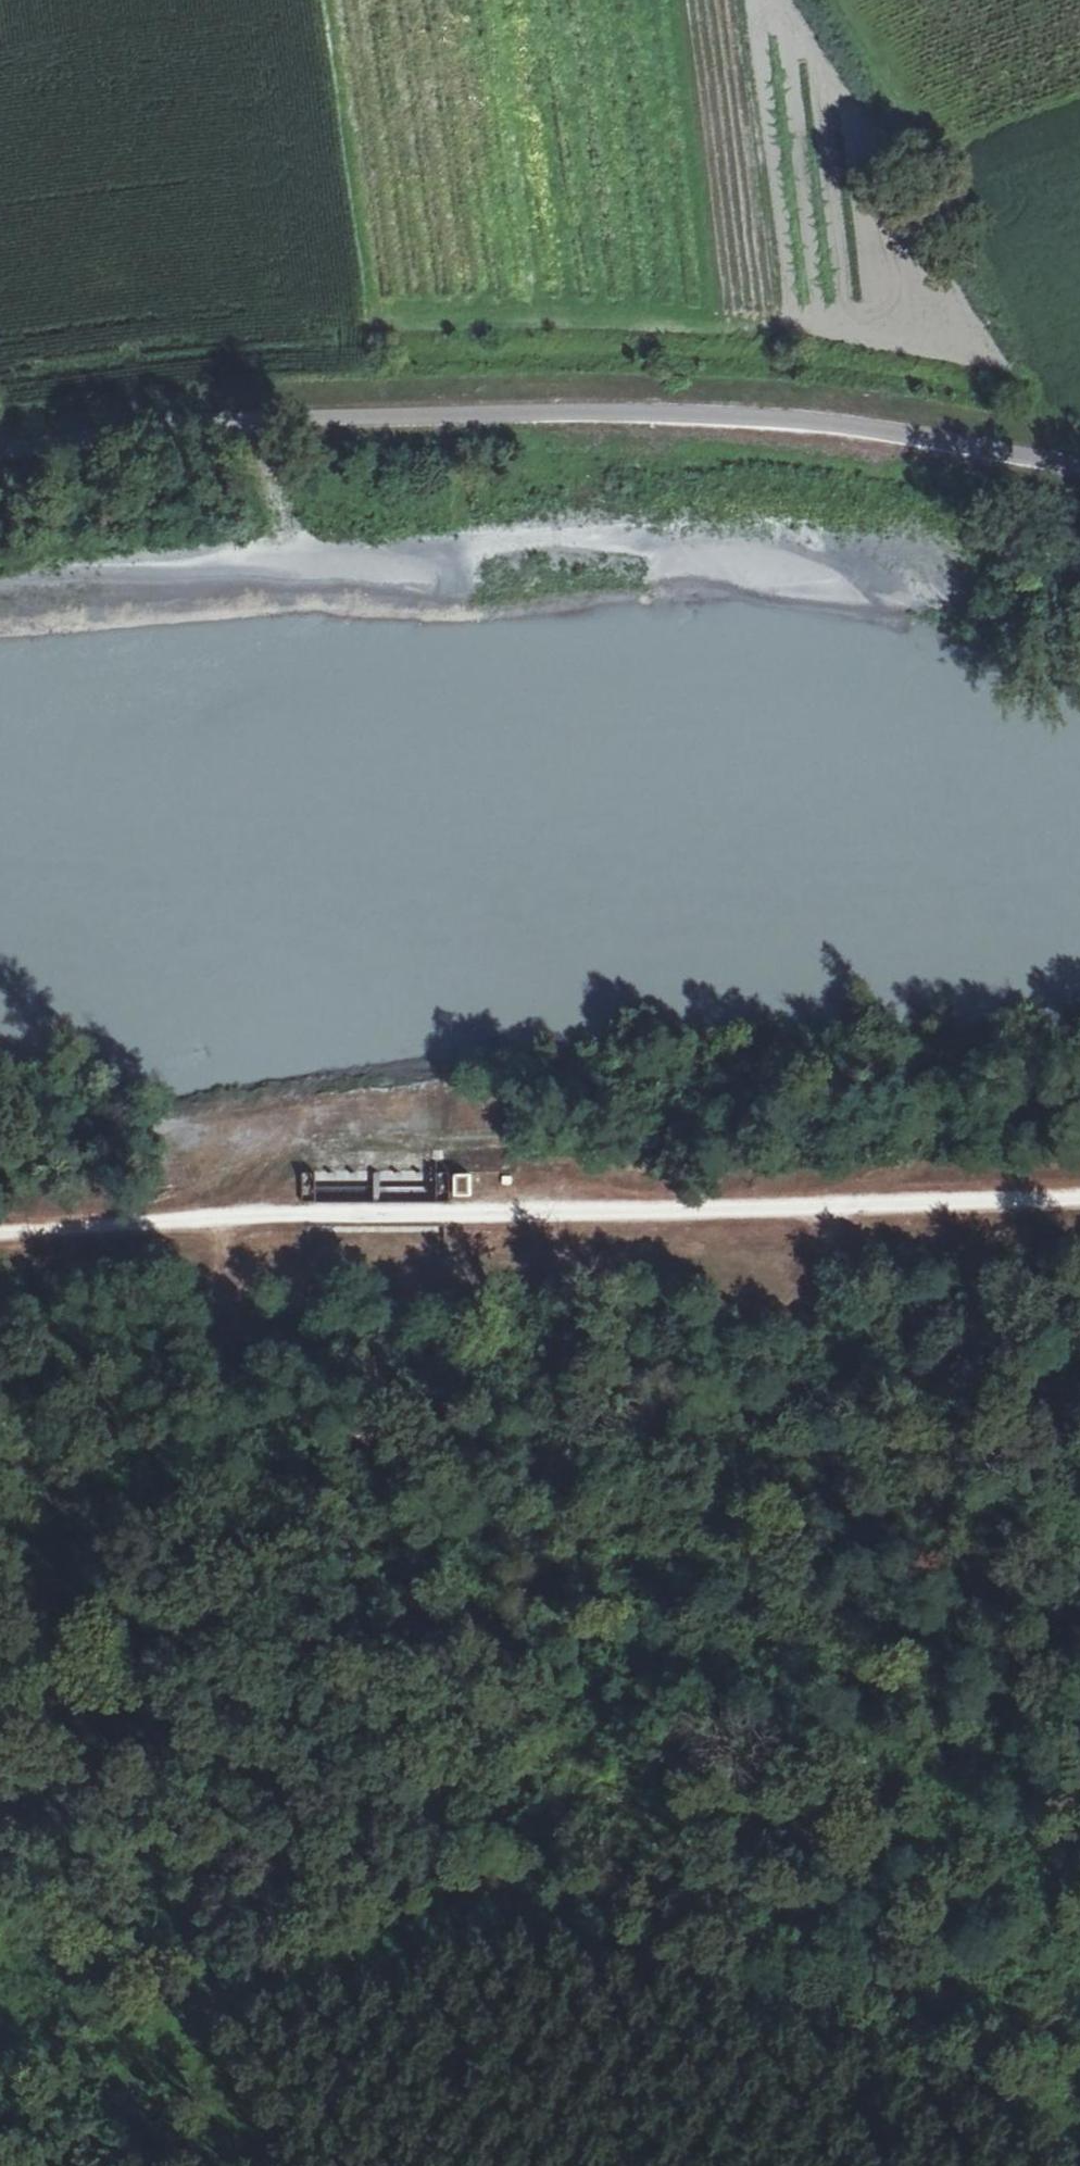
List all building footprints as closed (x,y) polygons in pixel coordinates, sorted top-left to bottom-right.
[(451,1175),(453,1198),(472,1196),(470,1173),(451,1175)]
